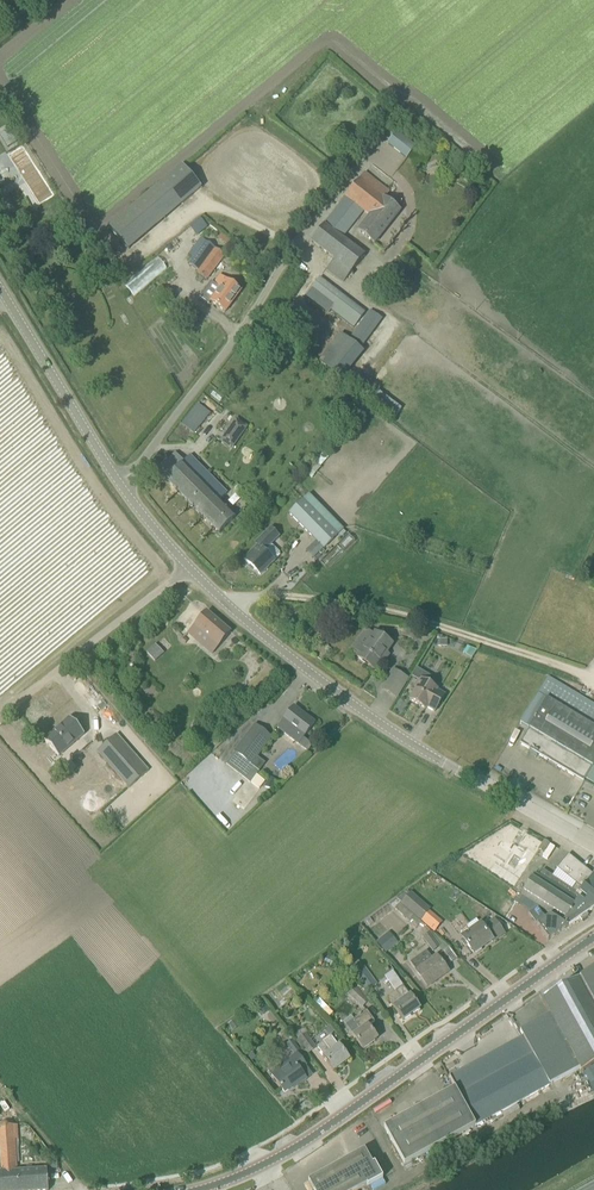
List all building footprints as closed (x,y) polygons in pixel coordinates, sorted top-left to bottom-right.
[(1,135),(8,148),(17,142),(10,130),(1,135)] [(388,144),(404,157),(407,159),(417,145),(399,131),(388,144)] [(184,204),(202,188),(183,166),(165,181),(184,204)] [(343,283),(363,258),(365,256),(343,239),(363,213),(368,217),(357,232),(373,245),(400,211),(384,199),(389,192),(365,173),(346,197),(311,242),(334,260),(326,270),(343,283)] [(207,281),(226,256),(201,239),(188,256),(192,259),(188,264),(198,271),(197,273),(207,281)] [(208,305),(211,302),(225,313),(241,291),(220,276),(214,285),(210,282),(199,298),(208,305)] [(341,298),(318,281),(312,288),(335,306),(341,298)] [(205,410),(206,409),(204,408),(204,409),(199,405),(200,404),(199,404),(182,425),(194,435),(211,414),(205,410)] [(238,441),(247,428),(237,421),(228,434),(238,441)] [(158,472),(219,534),(236,518),(220,502),(227,494),(190,457),(184,462),(176,454),(162,467),(158,472)] [(289,514),(306,531),(323,549),(337,535),(303,501),(289,514)] [(258,546),(244,560),(260,576),(275,562),(274,562),(280,556),(281,553),(273,545),(271,545),(279,537),(271,528),(255,544),(258,546)] [(207,612),(188,634),(196,641),(203,634),(218,648),(231,633),(207,612)] [(392,646),(375,633),(357,658),(374,670),(392,646)] [(155,645),(147,653),(155,662),(164,654),(155,645)] [(390,677),(404,685),(407,680),(393,672),(390,677)] [(548,678),(538,694),(546,699),(528,729),(529,730),(520,744),(584,783),(592,768),(593,768),(593,767),(593,706),(548,678)] [(419,681),(414,688),(416,689),(410,700),(425,710),(427,708),(435,713),(445,695),(437,690),(421,680),(421,682),(419,681)] [(315,724),(294,707),(277,729),(298,745),(315,724)] [(70,719),(44,741),(59,757),(84,735),(70,719)] [(255,726),(235,753),(250,765),(271,738),(255,726)] [(148,772),(117,736),(116,735),(97,752),(130,788),(148,772)] [(226,765),(251,784),(259,772),(250,765),(235,753),(226,765)] [(568,855),(556,869),(556,868),(552,877),(542,870),(539,876),(534,874),(521,895),(526,899),(569,926),(580,918),(582,920),(588,916),(587,914),(593,909),(593,872),(592,874),(587,870),(568,855)] [(401,904),(420,921),(430,910),(411,893),(401,904)] [(520,894),(515,901),(522,906),(526,899),(521,895),(520,894)] [(548,941),(568,927),(566,925),(550,916),(546,919),(538,908),(532,912),(531,911),(528,913),(537,925),(548,941)] [(463,938),(474,954),(491,941),(492,942),(504,934),(494,920),(483,928),(481,925),(463,938)] [(422,938),(432,952),(440,946),(430,932),(422,938)] [(385,953),(394,945),(393,945),(397,942),(389,933),(386,936),(385,935),(377,943),(385,953)] [(410,963),(419,976),(428,987),(449,972),(436,955),(431,958),(426,951),(410,963)] [(355,976),(367,992),(377,985),(365,969),(355,976)] [(542,1000),(551,1016),(579,1069),(582,1074),(593,1067),(593,971),(542,1000)] [(370,1000),(363,993),(356,986),(347,995),(362,1009),(370,1000)] [(404,986),(395,992),(387,998),(393,1007),(403,1021),(420,1009),(404,986)] [(346,1026),(355,1038),(363,1050),(378,1039),(368,1026),(374,1022),(366,1011),(346,1026)] [(527,1044),(534,1056),(549,1085),(579,1069),(551,1016),(520,1032),(527,1044)] [(297,1039),(308,1054),(316,1048),(306,1034),(297,1039)] [(339,1046),(338,1047),(331,1037),(317,1047),(324,1057),(323,1058),(333,1072),(349,1060),(339,1046)] [(307,1080),(299,1070),(306,1065),(297,1052),(299,1050),(292,1041),(286,1045),(294,1055),(277,1068),(280,1072),(273,1077),(285,1093),(298,1084),(299,1085),(307,1080)] [(475,1127),(537,1092),(549,1085),(534,1056),(483,1084),(467,1092),(459,1097),(475,1127)] [(405,1166),(475,1127),(459,1097),(455,1089),(384,1128),(405,1166)] [(0,1127),(0,1189),(49,1189),(47,1170),(17,1172),(14,1125),(0,1127)] [(308,1182),(313,1189),(360,1189),(367,1186),(368,1187),(383,1179),(375,1164),(372,1165),(365,1151),(308,1182)]
